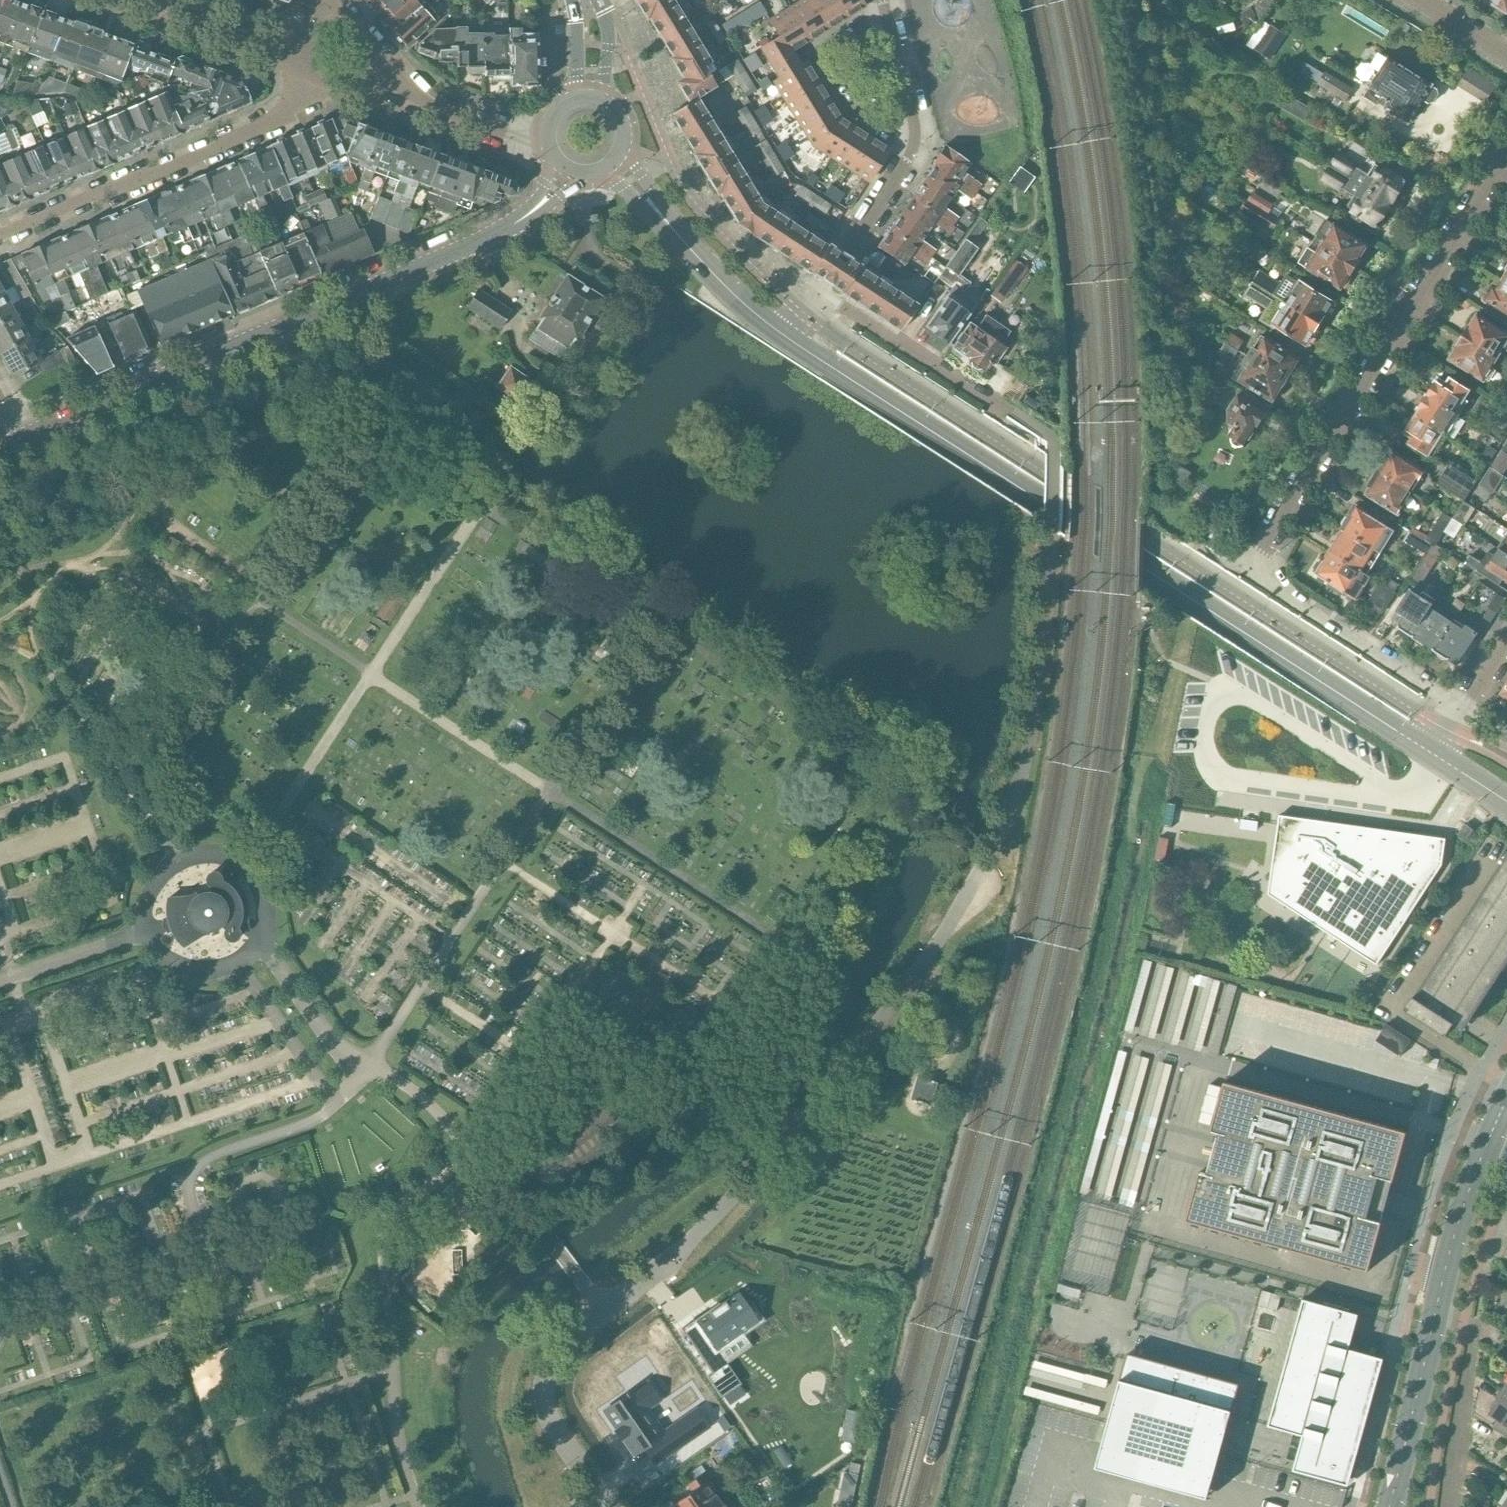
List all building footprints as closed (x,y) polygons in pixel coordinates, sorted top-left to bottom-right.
[(6,44),(22,1),(18,0),(0,0),(0,42),(6,44)] [(378,15),(394,0),(365,0),(378,15)] [(393,31),(424,2),(422,0),(394,0),(378,15),(393,31)] [(648,19),(674,3),(672,0),(634,0),(647,20),(648,19)] [(826,28),(809,0),(804,0),(789,9),(808,40),(826,28)] [(845,17),(834,0),(809,0),(826,28),(845,17)] [(845,17),(864,5),(860,0),(834,0),(845,17)] [(1506,13),(1506,0),(1486,0),(1506,13)] [(6,44),(29,53),(46,6),(37,2),(32,5),(22,1),(6,44)] [(393,31),(408,47),(439,18),(424,2),(393,31)] [(648,19),(660,39),(686,23),(674,3),(648,19)] [(29,53),(51,61),(67,18),(58,15),(56,9),(46,6),(29,53)] [(1256,17),(1251,8),(1241,14),(1244,24),(1256,17)] [(790,50),(808,40),(789,9),(770,21),(780,37),(781,37),(789,51),(790,50)] [(1234,18),(1239,27),(1244,24),(1241,14),(1234,18)] [(51,61),(73,69),(90,22),(80,19),(74,21),(67,18),(51,61)] [(713,20),(706,24),(712,34),(719,30),(713,20)] [(73,69),(96,78),(112,35),(102,31),(101,26),(90,22),(73,69)] [(660,39),(672,58),(698,42),(686,23),(660,39)] [(471,73),(483,73),(483,32),(483,26),(457,26),(457,28),(456,61),(456,67),(467,67),(467,69),(467,71),(468,72),(470,73),(471,73)] [(483,76),(493,75),(493,82),(509,81),(509,27),(492,27),(492,32),(483,32),(483,73),(483,76)] [(509,81),(510,86),(522,85),(522,87),(526,92),(534,92),(536,87),(536,84),(538,84),(537,31),(520,32),(520,27),(509,27),(509,81)] [(457,28),(435,28),(420,42),(417,51),(433,57),(433,59),(439,59),(439,61),(456,61),(457,28)] [(718,44),(725,40),(719,30),(712,34),(718,44)] [(1254,48),(1265,54),(1273,41),(1262,34),(1254,48)] [(112,35),(96,78),(114,84),(121,81),(121,80),(127,64),(135,43),(130,41),(124,40),(112,35)] [(800,67),(800,66),(790,50),(789,51),(781,37),(780,37),(762,48),(780,79),(781,79),(800,67)] [(142,77),(165,86),(170,74),(176,59),(158,52),(157,54),(149,51),(151,46),(150,45),(138,40),(135,40),(135,43),(127,64),(145,71),(142,77)] [(670,59),(683,79),(703,67),(710,62),(707,58),(698,42),(672,58),(670,59)] [(187,94),(207,102),(219,71),(203,65),(202,68),(192,65),(190,60),(181,57),(176,59),(170,74),(188,81),(186,85),(190,86),(187,94)] [(1389,58),(1364,97),(1377,105),(1383,97),(1389,100),(1384,108),(1409,123),(1424,99),(1430,103),(1435,102),(1439,95),(1438,90),(1432,87),(1433,85),(1389,58)] [(737,60),(726,66),(732,75),(743,69),(737,60)] [(817,82),(805,63),(800,66),(800,67),(781,79),(780,79),(775,82),(786,101),(817,82)] [(689,104),(702,96),(716,87),(713,82),(716,80),(712,73),(708,75),(703,67),(683,79),(676,83),(689,104)] [(745,97),(756,91),(743,69),(732,75),(745,97)] [(214,119),(252,102),(252,101),(254,97),(250,88),(245,86),(242,78),(240,79),(219,71),(207,102),(214,119)] [(1326,72),(1318,84),(1345,101),(1353,89),(1326,72)] [(45,76),(38,94),(46,93),(51,78),(45,76)] [(33,84),(29,95),(37,94),(42,82),(34,79),(33,84)] [(725,95),(738,87),(733,79),(720,87),(725,95)] [(17,80),(14,91),(25,94),(28,84),(17,80)] [(828,100),(817,82),(786,101),(798,119),(828,100)] [(68,84),(64,92),(74,96),(77,87),(68,84)] [(174,107),(167,91),(146,100),(164,141),(185,131),(174,107)] [(1285,94),(1278,106),(1291,114),(1298,102),(1285,94)] [(702,96),(689,104),(671,114),(671,115),(680,130),(711,111),(702,96)] [(37,99),(25,100),(32,116),(43,111),(37,99)] [(146,100),(126,109),(143,150),(164,141),(146,100)] [(185,131),(214,119),(207,102),(192,108),(189,100),(174,107),(185,131)] [(798,119),(809,138),(840,119),(828,100),(798,119)] [(0,102),(0,118),(0,119),(7,115),(11,107),(11,101),(0,102)] [(74,102),(63,105),(65,114),(77,112),(74,102)] [(745,106),(733,113),(741,125),(753,118),(745,106)] [(126,109),(105,118),(123,158),(143,150),(126,109)] [(711,111),(680,130),(683,135),(688,142),(689,145),(691,147),(695,154),(722,138),(716,128),(710,119),(715,116),(711,111)] [(105,118),(85,127),(103,167),(123,158),(105,118)] [(749,138),(760,131),(753,118),(741,125),(749,138)] [(813,145),(832,157),(851,126),(840,119),(809,138),(813,145)] [(332,120),(311,129),(329,169),(339,164),(349,188),(358,184),(348,160),(349,160),(347,156),(346,153),(332,120)] [(347,120),(341,134),(352,138),(346,153),(347,156),(358,160),(356,165),(364,168),(378,131),(347,120)] [(832,157),(850,168),(869,138),(851,126),(832,157)] [(85,127),(64,136),(82,176),(103,167),(85,127)] [(12,129),(4,133),(11,149),(19,146),(12,129)] [(311,129),(292,137),(309,177),(329,169),(311,129)] [(364,168),(356,188),(359,189),(366,192),(376,166),(378,167),(389,171),(401,139),(378,131),(364,168)] [(64,136),(44,145),(61,185),(82,176),(64,136)] [(292,137),(272,146),(289,186),(309,177),(292,137)] [(695,154),(693,155),(697,161),(706,176),(734,158),(725,143),(722,138),(695,154)] [(850,168),(868,180),(869,180),(888,150),(869,138),(850,168)] [(421,147),(401,139),(389,171),(401,175),(395,191),(391,201),(400,205),(421,147)] [(784,171),(765,140),(754,147),(773,178),(784,171)] [(39,195),(61,185),(44,145),(22,154),(39,195)] [(289,186),(272,146),(255,153),(271,191),(278,188),(284,200),(293,196),(289,186)] [(442,155),(421,147),(400,205),(404,206),(408,208),(412,198),(413,198),(419,182),(431,186),(442,155)] [(945,147),(933,163),(935,165),(936,164),(976,192),(981,185),(965,173),(971,164),(945,147)] [(1377,147),(1370,157),(1381,164),(1384,166),(1390,156),(1377,147)] [(1330,166),(1392,205),(1401,189),(1405,189),(1408,184),(1407,178),(1401,175),(1399,175),(1384,166),(1381,164),(1380,166),(1376,164),(1368,175),(1355,167),(1358,164),(1339,152),(1330,166)] [(255,153),(237,161),(259,211),(268,207),(263,194),(271,191),(255,153)] [(39,195),(22,154),(0,164),(17,204),(39,195)] [(463,162),(442,155),(431,186),(441,190),(432,217),(441,221),(445,210),(463,162)] [(706,176),(718,195),(719,194),(746,178),(741,170),(736,162),(734,158),(706,176)] [(237,161),(221,168),(237,206),(245,202),(250,214),(259,211),(237,161)] [(484,170),(463,162),(445,210),(454,213),(460,197),(472,202),(484,170)] [(17,204),(0,164),(0,212),(17,204)] [(936,165),(925,181),(951,200),(957,191),(970,200),(975,193),(976,192),(936,164),(935,165),(936,165)] [(1392,205),(1330,166),(1321,180),(1340,192),(1342,188),(1355,197),(1348,207),(1352,210),(1351,212),(1369,222),(1369,226),(1374,229),(1381,227),(1384,222),(1383,218),(1392,205)] [(221,168),(204,175),(226,225),(235,221),(229,209),(237,206),(221,168)] [(493,203),(497,201),(500,193),(510,196),(510,195),(515,192),(515,193),(518,187),(516,186),(515,182),(515,181),(484,170),(472,202),(481,205),(483,199),(493,203)] [(204,175),(187,183),(204,220),(211,217),(217,229),(226,225),(204,175)] [(719,194),(727,206),(729,210),(756,194),(746,178),(719,194)] [(925,181),(913,198),(953,225),(959,218),(945,207),(950,201),(951,200),(925,181)] [(187,183),(172,190),(193,239),(202,236),(196,223),(204,220),(187,183)] [(794,196),(824,216),(831,205),(800,186),(794,196)] [(315,192),(320,203),(327,200),(322,188),(315,192)] [(172,190),(154,197),(171,234),(176,247),(193,239),(172,190)] [(320,203),(315,192),(304,196),(309,207),(309,208),(320,203)] [(1247,201),(1269,215),(1274,206),(1253,192),(1247,201)] [(321,277),(374,254),(363,228),(358,230),(350,212),(342,194),(327,200),(320,203),(309,208),(309,207),(297,212),(297,213),(295,214),(303,232),(302,233),(321,277)] [(761,202),(756,194),(729,210),(737,223),(753,235),(770,209),(764,205),(763,205),(761,202)] [(154,197),(138,204),(160,254),(169,250),(163,237),(171,234),(154,197)] [(379,197),(370,219),(382,224),(391,201),(379,197)] [(913,198),(902,214),(928,233),(934,224),(948,233),(953,225),(913,198)] [(391,201),(382,224),(395,229),(404,206),(400,205),(391,201)] [(138,204),(122,211),(137,248),(146,245),(151,257),(160,254),(138,204)] [(404,206),(395,229),(409,234),(418,212),(408,208),(404,206)] [(753,235),(819,278),(820,276),(818,275),(834,251),(835,252),(837,250),(830,245),(828,247),(770,209),(753,235)] [(122,211),(105,218),(126,268),(136,264),(130,251),(137,248),(122,211)] [(902,214),(890,231),(930,258),(935,251),(922,241),(928,233),(902,214)] [(105,218),(88,225),(104,262),(112,259),(118,272),(126,268),(105,218)] [(299,287),(321,277),(302,233),(285,241),(280,229),(284,227),(281,220),(272,224),(280,243),(299,287)] [(1321,247),(1355,268),(1360,260),(1359,259),(1367,246),(1326,221),(1318,235),(1326,240),(1321,247)] [(88,225),(72,233),(100,296),(115,290),(111,282),(104,285),(101,279),(103,279),(97,266),(104,262),(88,225)] [(277,296),(299,287),(280,243),(268,248),(260,229),(251,233),(277,296)] [(890,231),(879,247),(905,265),(911,256),(925,266),(930,258),(890,231)] [(1296,248),(1303,238),(1291,231),(1284,241),(1296,248)] [(72,233),(55,240),(71,276),(80,273),(85,286),(83,287),(90,301),(100,296),(72,233)] [(230,233),(229,234),(217,239),(220,246),(228,242),(233,240),(230,233)] [(255,305),(277,296),(251,233),(240,237),(233,240),(228,242),(255,305)] [(953,289),(925,327),(933,333),(931,336),(946,347),(958,330),(977,304),(962,293),(970,283),(959,276),(978,250),(971,245),(976,239),(969,234),(968,236),(965,241),(957,252),(946,267),(945,268),(945,269),(938,279),(953,289)] [(1205,253),(1177,237),(1168,253),(1172,255),(1168,262),(1180,269),(1185,260),(1197,267),(1205,253)] [(67,311),(75,307),(63,280),(71,276),(55,240),(39,247),(60,297),(67,311)] [(234,315),(255,305),(228,242),(220,246),(208,251),(221,281),(215,283),(218,290),(223,287),(234,315)] [(39,247),(22,254),(37,291),(36,292),(43,303),(51,299),(52,300),(60,297),(39,247)] [(1309,249),(1300,263),(1340,288),(1349,274),(1351,275),(1355,268),(1321,247),(1317,255),(1309,249)] [(161,346),(234,315),(223,287),(218,290),(215,283),(221,281),(208,251),(205,253),(208,260),(138,291),(161,346)] [(22,282),(10,259),(0,264),(0,270),(8,285),(12,283),(14,286),(22,282)] [(885,266),(906,280),(911,272),(890,259),(885,266)] [(860,266),(853,261),(851,263),(853,264),(837,288),(836,287),(834,289),(901,331),(918,306),(914,302),(916,299),(909,294),(906,298),(859,267),(860,266)] [(140,280),(136,270),(129,273),(133,283),(140,280)] [(1009,270),(999,284),(1009,291),(1011,293),(1021,279),(1020,278),(1009,270)] [(1260,270),(1253,282),(1285,302),(1320,324),(1325,315),(1324,314),(1325,312),(1329,311),(1332,306),(1331,303),(1332,302),(1301,283),(1300,284),(1286,275),(1280,283),(1260,270)] [(119,278),(123,287),(133,283),(129,273),(119,278)] [(536,328),(568,349),(575,339),(578,340),(604,299),(567,275),(540,316),(542,318),(536,328)] [(22,282),(14,286),(21,299),(30,295),(22,282)] [(1320,324),(1285,302),(1253,282),(1244,296),(1266,309),(1259,320),(1273,329),(1276,325),(1306,343),(1307,341),(1310,341),(1313,335),(1313,333),(1314,331),(1315,331),(1320,324)] [(1502,282),(1496,291),(1493,289),(1486,301),(1506,314),(1506,285),(1502,282)] [(103,312),(122,305),(125,312),(131,310),(128,302),(129,302),(127,297),(126,298),(122,286),(115,289),(116,290),(95,299),(99,308),(101,307),(103,312)] [(466,307),(499,328),(510,310),(477,289),(466,307)] [(3,292),(0,294),(0,324),(16,315),(3,292)] [(1176,298),(1172,305),(1181,311),(1186,304),(1176,298)] [(148,352),(132,314),(123,318),(121,312),(107,318),(125,361),(148,352)] [(50,320),(55,329),(69,321),(64,313),(50,320)] [(16,315),(0,324),(0,353),(0,354),(28,338),(16,315)] [(969,322),(951,348),(972,362),(973,366),(977,369),(981,368),(985,370),(992,360),(997,363),(1006,349),(1001,345),(1010,331),(985,315),(977,327),(969,322)] [(1497,359),(1506,343),(1506,334),(1478,315),(1476,317),(1473,318),(1469,324),(1470,327),(1469,329),(1469,328),(1463,337),(1497,359)] [(94,326),(65,340),(78,354),(84,360),(96,374),(112,366),(94,326)] [(1232,333),(1226,342),(1238,350),(1244,340),(1232,333)] [(1248,356),(1286,379),(1299,358),(1262,335),(1248,356)] [(1497,359),(1463,337),(1458,345),(1459,346),(1458,348),(1454,348),(1450,354),(1451,357),(1450,359),(1484,380),(1497,359)] [(0,354),(13,377),(38,364),(43,374),(72,358),(66,348),(41,361),(28,338),(0,354)] [(1226,342),(1220,352),(1233,359),(1238,350),(1226,342)] [(1286,379),(1248,356),(1235,378),(1273,401),(1286,379)] [(538,386),(519,374),(509,367),(496,388),(525,406),(538,386)] [(1427,396),(1459,416),(1467,402),(1463,400),(1469,391),(1450,379),(1446,385),(1437,379),(1427,396)] [(1446,435),(1459,416),(1427,396),(1418,409),(1421,410),(1416,417),(1446,435)] [(1245,445),(1265,413),(1238,397),(1229,410),(1229,422),(1233,426),(1229,433),(1229,436),(1230,437),(1230,440),(1233,445),(1237,448),(1240,447),(1245,445)] [(1446,435),(1416,417),(1406,433),(1413,438),(1410,443),(1429,455),(1434,446),(1438,449),(1446,435)] [(1488,445),(1481,458),(1489,463),(1497,451),(1488,445)] [(1491,468),(1503,476),(1502,475),(1506,468),(1506,454),(1502,450),(1490,467),(1491,468)] [(1379,473),(1412,493),(1425,472),(1396,453),(1391,461),(1387,459),(1386,461),(1382,461),(1378,467),(1380,471),(1379,473)] [(1477,481),(1450,463),(1443,474),(1470,491),(1477,481)] [(1491,468),(1479,486),(1491,494),(1503,476),(1491,468)] [(1412,493),(1379,473),(1378,475),(1374,474),(1370,480),(1372,484),(1370,487),(1373,489),(1369,496),(1399,515),(1412,493)] [(1437,484),(1464,501),(1470,491),(1443,474),(1437,484)] [(1474,493),(1486,501),(1491,494),(1479,486),(1474,493)] [(1464,501),(1452,518),(1462,525),(1474,507),(1464,501)] [(1342,530),(1381,553),(1395,531),(1358,507),(1352,516),(1352,515),(1351,517),(1350,516),(1346,517),(1342,523),(1343,527),(1344,528),(1342,530)] [(1443,513),(1434,527),(1442,533),(1452,519),(1443,513)] [(1342,530),(1329,551),(1371,577),(1371,576),(1368,574),(1381,553),(1342,530)] [(1425,553),(1431,544),(1432,543),(1411,531),(1405,541),(1425,553)] [(1433,543),(1411,578),(1421,585),(1444,550),(1433,543)] [(1499,549),(1495,556),(1489,552),(1482,563),(1470,555),(1466,562),(1477,570),(1476,571),(1499,586),(1504,578),(1506,579),(1506,554),(1499,549)] [(1371,577),(1329,551),(1315,574),(1347,594),(1351,588),(1360,594),(1371,577)] [(1391,579),(1386,587),(1394,592),(1399,584),(1391,579)] [(1394,592),(1386,587),(1379,583),(1366,604),(1382,615),(1396,593),(1394,592)] [(1413,637),(1420,627),(1431,609),(1416,599),(1418,597),(1412,592),(1392,621),(1401,628),(1400,629),(1401,630),(1403,633),(1409,637),(1411,636),(1413,637)] [(1457,598),(1449,610),(1458,616),(1465,604),(1457,598)] [(1485,630),(1496,613),(1490,608),(1478,626),(1485,630)] [(1413,637),(1435,652),(1453,623),(1431,609),(1420,627),(1413,637)] [(1453,623),(1435,652),(1436,652),(1437,655),(1443,659),(1446,659),(1449,660),(1450,659),(1457,664),(1477,634),(1470,629),(1468,633),(1453,623)] [(1279,815),(1272,872),(1286,881),(1278,895),(1328,928),(1377,960),(1375,963),(1376,964),(1377,965),(1443,865),(1445,847),(1446,838),(1443,838),(1442,839),(1371,832),(1308,825),(1308,819),(1279,815)] [(1466,840),(1474,830),(1466,824),(1458,833),(1466,840)] [(1506,953),(1506,864),(1419,1000),(1413,996),(1405,1008),(1447,1035),(1453,1025),(1459,1028),(1506,953)] [(189,896),(167,898),(167,905),(167,912),(167,918),(163,920),(165,926),(167,931),(171,930),(174,935),(177,940),(181,944),(183,946),(203,935),(208,934),(208,931),(212,930),(216,929),(220,927),(222,925),(226,928),(225,930),(224,932),(224,935),(225,937),(226,938),(227,940),(229,940),(231,941),(233,940),(234,940),(237,937),(241,932),(243,928),(245,923),(246,918),(247,913),(247,908),(247,906),(246,903),(245,899),(243,893),(241,890),(238,886),(234,881),(229,878),(225,876),(220,874),(216,872),(213,872),(211,872),(209,873),(208,874),(207,876),(206,878),(206,880),(207,882),(208,884),(209,885),(211,886),(212,887),(211,893),(207,892),(203,893),(200,894),(197,895),(195,893),(189,896)] [(1387,1023),(1376,1040),(1401,1056),(1412,1039),(1387,1023)] [(930,1103),(936,1082),(917,1077),(910,1098),(930,1103)] [(1408,1131),(1226,1081),(1212,1130),(1213,1131),(1202,1171),(1201,1171),(1187,1220),(1369,1270),(1383,1221),(1382,1221),(1393,1180),(1394,1181),(1408,1131)] [(1262,1290),(1258,1305),(1277,1311),(1282,1295),(1262,1290)] [(682,1328),(681,1329),(696,1351),(712,1373),(707,1377),(721,1397),(741,1383),(727,1363),(717,1349),(742,1332),(744,1335),(765,1321),(753,1302),(748,1306),(738,1292),(720,1304),(719,1302),(718,1303),(719,1305),(695,1321),(698,1325),(686,1333),(682,1328)] [(1304,1435),(1296,1463),(1295,1463),(1293,1470),(1349,1486),(1351,1479),(1358,1451),(1359,1452),(1380,1373),(1380,1372),(1384,1359),(1377,1357),(1349,1349),(1359,1314),(1304,1299),(1291,1343),(1292,1343),(1269,1426),(1304,1435)] [(1117,1391),(1116,1397),(1115,1397),(1109,1420),(1100,1452),(1096,1468),(1159,1485),(1208,1499),(1213,1483),(1228,1428),(1227,1427),(1229,1422),(1238,1390),(1238,1389),(1239,1384),(1220,1379),(1147,1358),(1147,1359),(1128,1354),(1127,1359),(1126,1359),(1117,1391)] [(626,1395),(604,1411),(616,1429),(615,1430),(616,1431),(618,1430),(622,1436),(620,1437),(621,1439),(622,1438),(634,1454),(644,1447),(655,1464),(709,1427),(696,1408),(663,1432),(647,1409),(660,1400),(648,1382),(634,1391),(634,1390),(629,1393),(628,1391),(625,1393),(626,1395)] [(1503,1392),(1489,1414),(1506,1425),(1506,1395),(1503,1392)] [(855,1444),(863,1413),(847,1409),(840,1440),(855,1444)] [(724,1431),(730,1427),(722,1415),(716,1420),(724,1431)] [(690,1482),(695,1489),(676,1502),(680,1506),(721,1506),(723,1506),(702,1474),(690,1482)]
